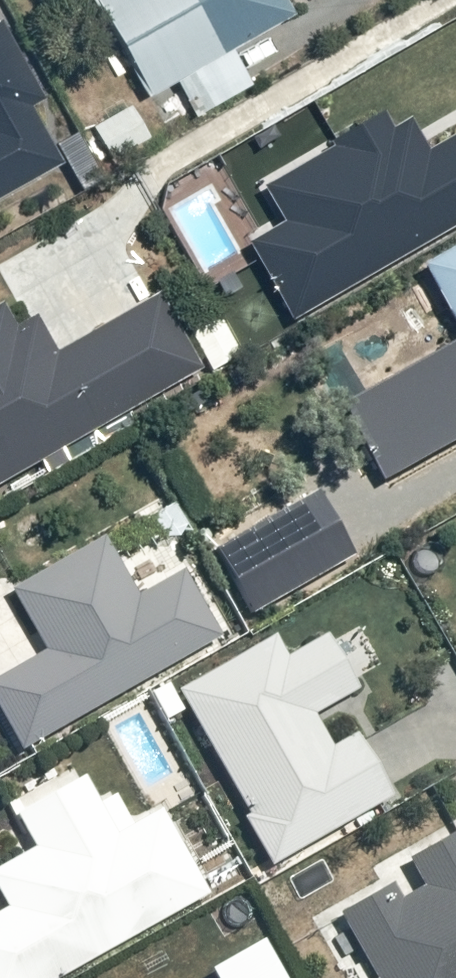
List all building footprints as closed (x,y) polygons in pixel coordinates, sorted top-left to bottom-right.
[(305,7),(301,0),(101,0),(158,94),(181,79),(202,114),(264,77),(244,43),(305,7)] [(61,162),(28,105),(41,97),(0,25),(0,196),(61,162)] [(158,127),(135,97),(98,125),(122,155),(158,127)] [(245,247),(288,323),(455,228),(455,135),(426,152),(407,120),(389,131),(380,114),(327,144),(331,150),(260,189),(282,226),(245,247)] [(431,262),(455,307),(455,248),(431,262)] [(199,371),(156,296),(53,354),(33,319),(14,330),(0,306),(0,484),(199,371)] [(397,375),(441,453),(455,444),(455,342),(397,375)] [(8,589),(45,653),(0,678),(0,717),(19,750),(218,638),(181,571),(136,597),(102,536),(8,589)] [(272,636),(175,692),(246,816),(240,819),(269,869),(390,800),(352,734),(328,748),(310,717),(357,690),(325,633),(284,657),(272,636)] [(0,866),(0,875),(15,903),(0,911),(0,977),(62,977),(221,893),(168,794),(125,817),(92,754),(7,799),(17,819),(24,815),(40,844),(0,866)] [(337,916),(372,977),(455,977),(455,835),(407,862),(423,889),(399,903),(389,886),(337,916)] [(270,932),(215,964),(223,977),(297,977),(270,932)]
